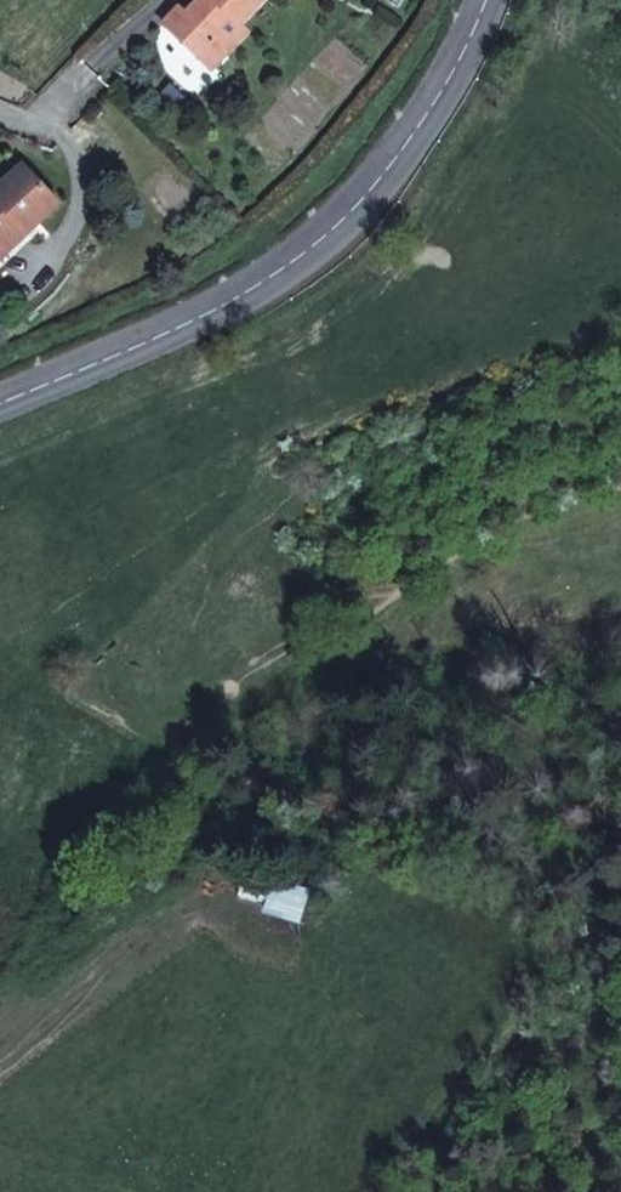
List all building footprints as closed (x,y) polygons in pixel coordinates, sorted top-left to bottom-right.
[(227,56),(247,34),(240,26),(265,0),(199,0),(186,13),(180,7),(163,24),(203,62),(218,47),(227,56)] [(213,71),(227,56),(218,47),(203,62),(213,71)] [(26,235),(58,205),(23,166),(0,187),(0,250),(22,230),(26,235)] [(26,235),(22,230),(0,250),(0,265),(29,238),(26,235)]
